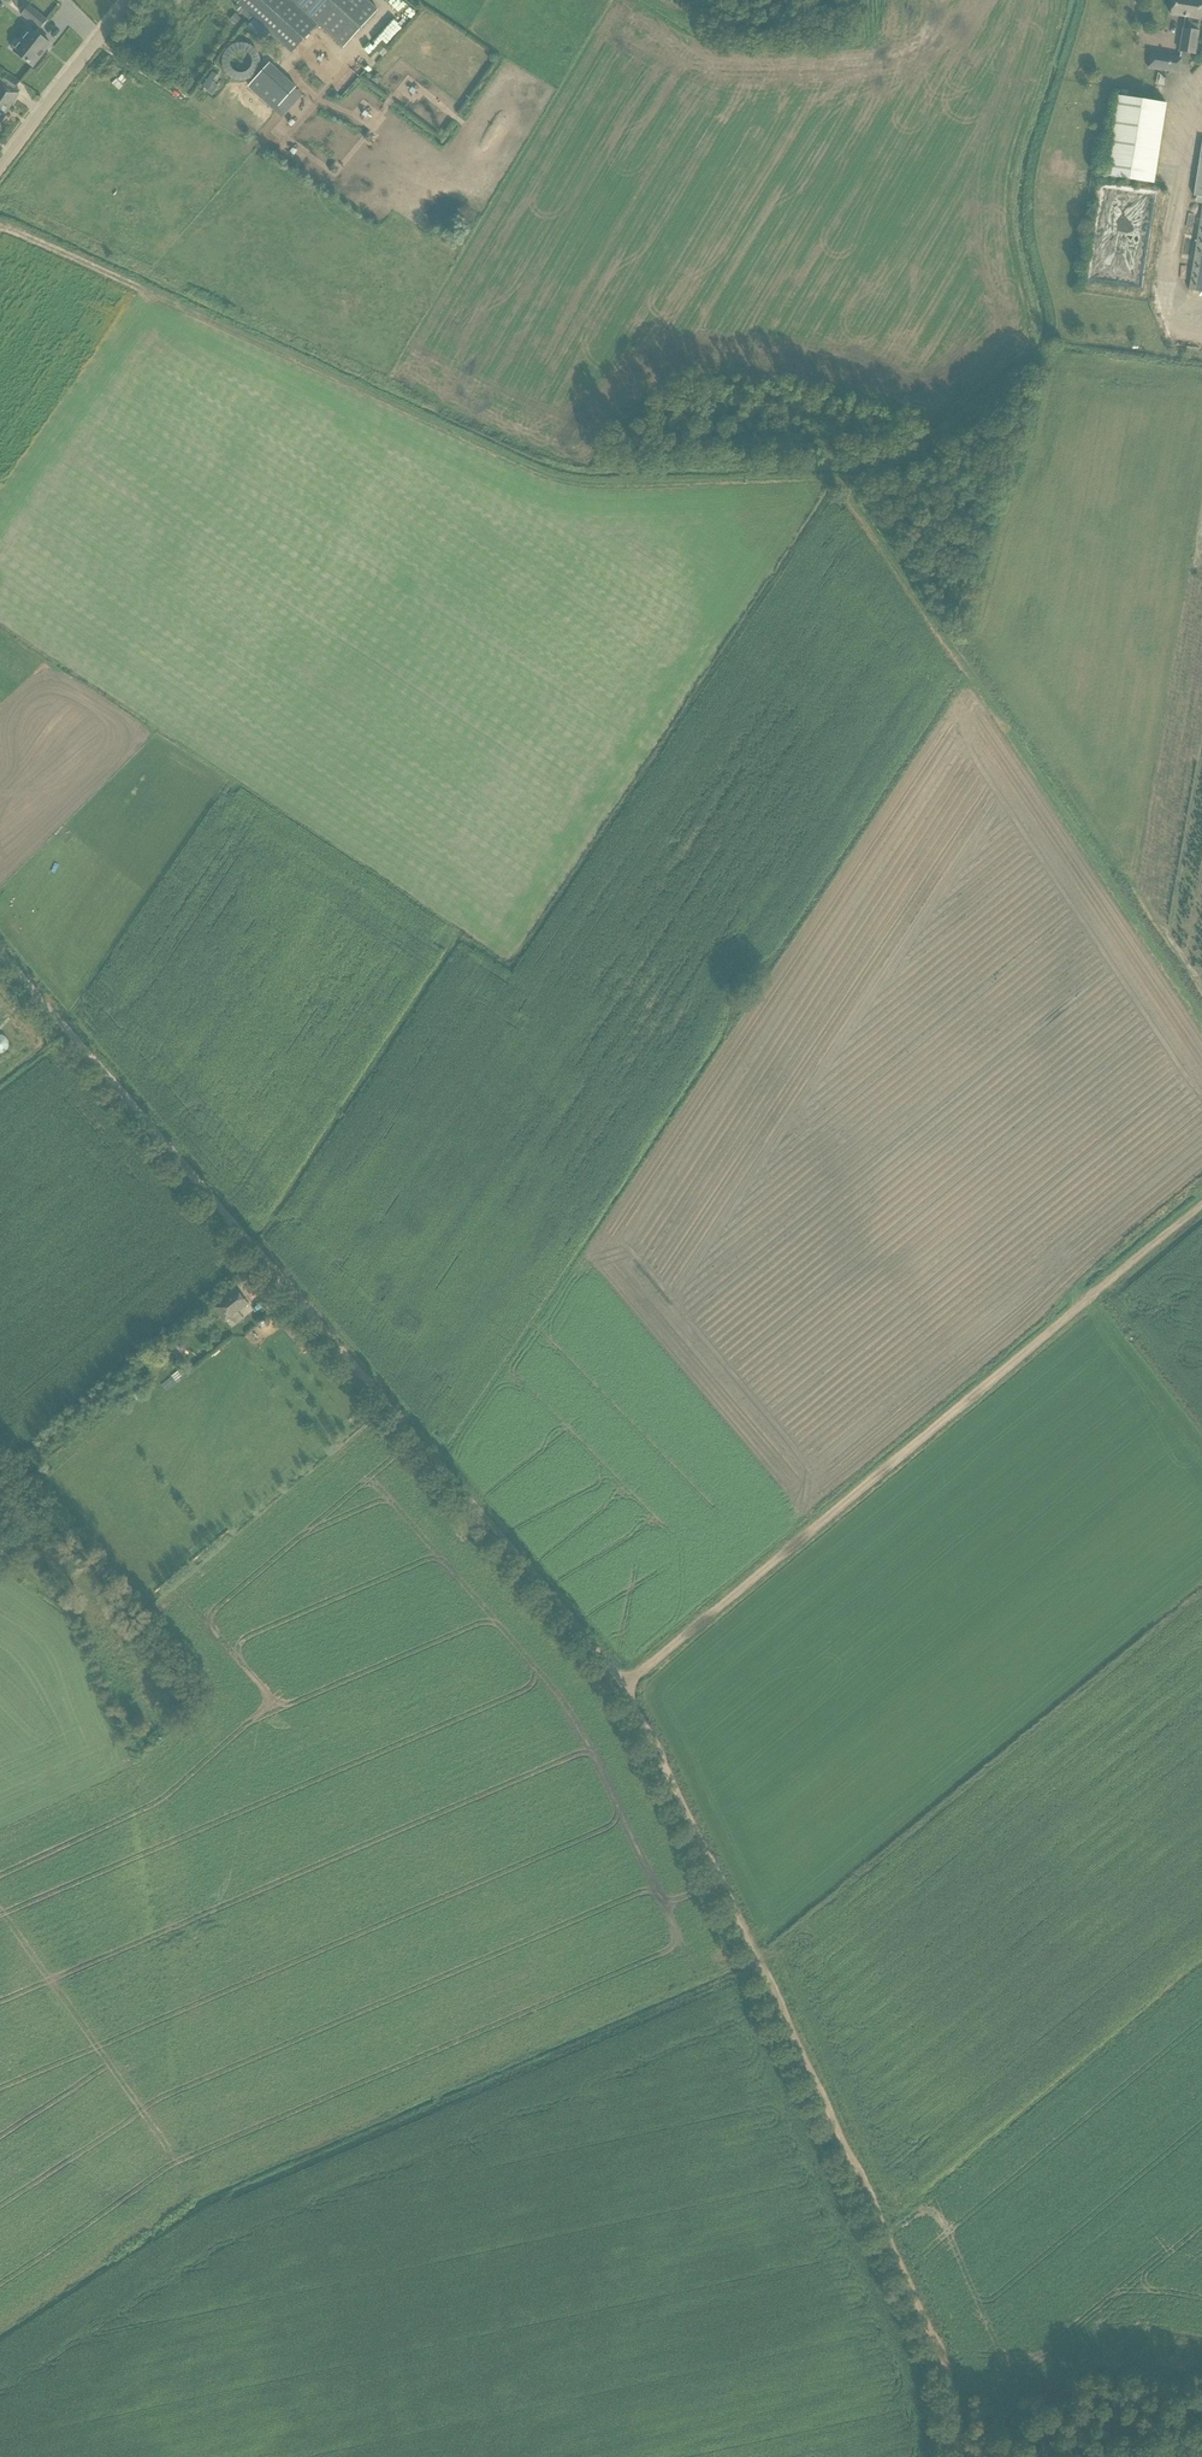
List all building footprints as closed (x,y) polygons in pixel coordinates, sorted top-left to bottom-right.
[(288,0),(240,0),(237,3),(241,7),(238,10),(247,19),(251,16),(290,53),(316,25),(288,0)] [(366,0),(290,0),(343,48),(378,11),(366,0)] [(1172,4),(1171,15),(1190,18),(1188,30),(1183,29),(1179,51),(1195,54),(1198,31),(1199,19),(1200,19),(1201,9),(1201,0),(1173,0),(1172,4)] [(47,20),(29,5),(21,15),(40,30),(47,20)] [(253,20),(247,26),(263,41),(270,34),(253,20)] [(25,46),(18,55),(33,67),(45,52),(45,51),(49,46),(50,46),(51,45),(31,29),(21,42),(25,46)] [(380,46),(376,51),(383,56),(387,52),(380,46)] [(1147,68),(1181,73),(1183,57),(1150,52),(1147,68)] [(20,92),(2,81),(6,74),(0,70),(0,81),(1,82),(0,84),(0,124),(20,92)] [(286,98),(260,74),(248,86),(275,110),(286,98)] [(1118,96),(1109,155),(1106,175),(1154,182),(1166,104),(1118,96)] [(1201,197),(1201,141),(1193,195),(1201,197)] [(1188,289),(1201,292),(1201,202),(1188,289)] [(216,1301),(221,1307),(230,1317),(247,1303),(234,1286),(216,1301)]
